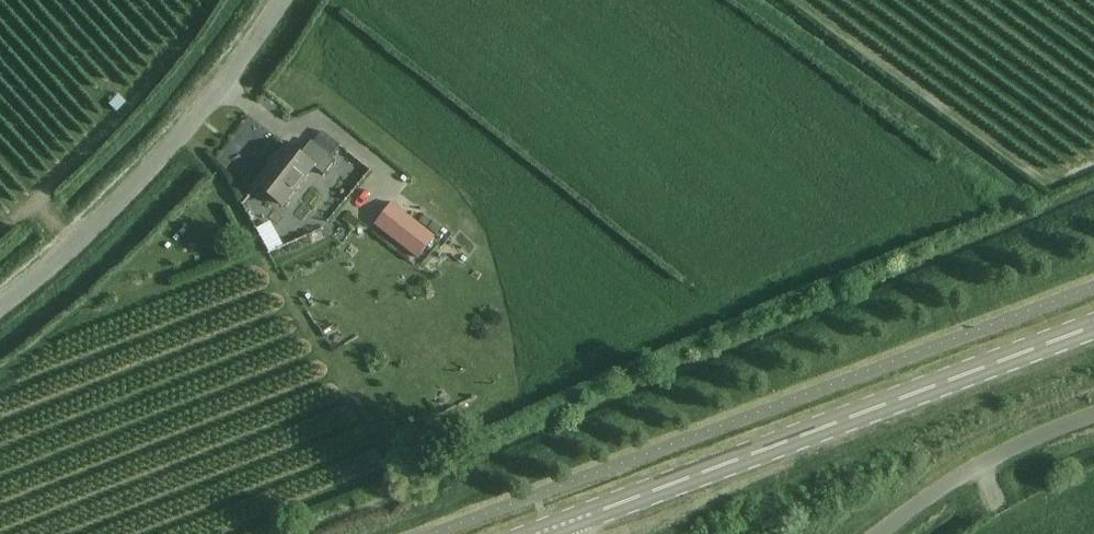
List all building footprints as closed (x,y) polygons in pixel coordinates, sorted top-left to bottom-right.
[(117,97),(110,105),(116,110),(123,102),(117,97)] [(242,183),(263,152),(241,137),(220,167),(242,183)] [(256,183),(284,205),(314,166),(325,175),(336,160),(312,141),(301,154),(287,144),(256,183)] [(338,178),(350,187),(367,165),(356,156),(338,178)] [(392,203),(375,224),(417,257),(433,236),(392,203)] [(269,215),(255,222),(267,246),(281,240),(269,215)]
